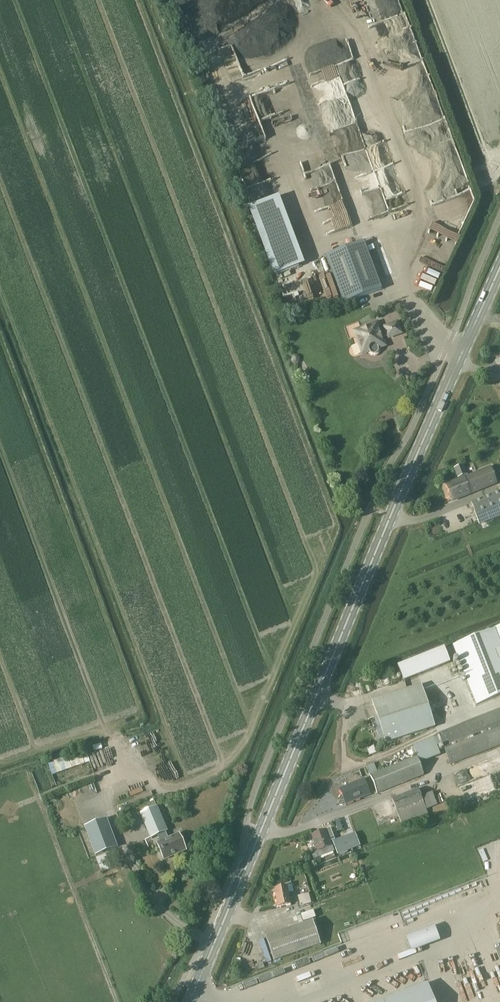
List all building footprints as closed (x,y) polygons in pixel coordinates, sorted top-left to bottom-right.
[(277,62),(271,44),(263,47),(258,33),(232,41),(243,74),(277,62)] [(262,183),(267,201),(284,197),(284,195),(308,188),(306,181),(314,179),(312,171),(283,180),(282,178),(262,183)] [(327,204),(335,230),(352,225),(341,191),(335,193),(338,201),(327,204)] [(325,256),(344,303),(383,288),(364,241),(325,256)] [(402,333),(398,322),(385,327),(385,329),(380,331),(377,323),(354,332),(363,354),(369,352),(371,354),(373,355),(376,355),(378,353),(379,351),(379,348),(385,346),(382,338),(388,335),(389,338),(402,333)] [(468,476),(464,465),(455,468),(459,479),(447,484),(454,501),(497,484),(490,467),(468,476)] [(472,503),(480,524),(499,516),(499,492),(472,503)] [(453,644),(476,703),(499,694),(499,626),(494,628),(453,644)] [(447,648),(399,663),(404,680),(452,665),(447,648)] [(435,727),(422,685),(372,701),(386,743),(435,727)] [(499,745),(499,710),(439,734),(440,735),(413,746),(415,750),(417,757),(419,763),(440,755),(437,746),(443,744),(451,764),(499,745)] [(424,774),(419,763),(417,757),(378,773),(374,763),(366,766),(377,793),(424,774)] [(52,772),(67,769),(64,758),(50,761),(52,772)] [(346,803),(369,794),(364,780),(340,789),(346,803)] [(421,796),(418,789),(392,799),(397,810),(403,825),(429,815),(427,809),(438,805),(433,792),(421,796)] [(169,838),(166,832),(168,831),(158,807),(142,814),(152,837),(158,835),(161,842),(158,843),(165,859),(187,850),(180,833),(169,838)] [(119,847),(108,819),(85,827),(96,856),(119,847)] [(333,834),(331,829),(326,831),(326,829),(325,830),(312,835),(318,851),(312,854),(314,859),(320,857),(334,852),(328,836),(333,834)] [(338,855),(360,847),(355,833),(333,841),(338,855)] [(292,903),(290,892),(288,885),(275,888),(279,906),(292,903)] [(301,905),(312,903),(309,893),(299,896),(301,905)] [(275,960),(322,944),(314,920),(266,936),(275,960)] [(434,926),(406,937),(411,951),(440,941),(434,926)] [(379,1001),(434,1001),(427,984),(379,1001)]
